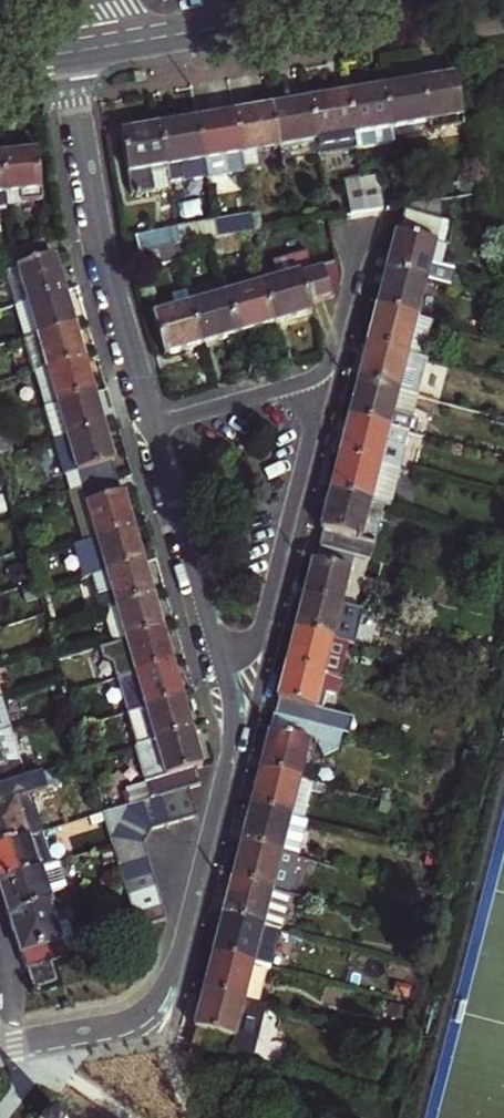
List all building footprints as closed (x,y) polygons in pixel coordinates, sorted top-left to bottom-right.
[(409,84),(382,89),(389,130),(422,124),(424,133),(456,128),(441,78),(409,84)] [(389,130),(382,89),(363,93),(344,96),(351,137),(353,152),(391,144),(389,130)] [(351,137),(344,96),(326,100),(306,103),(314,145),(351,137)] [(317,159),(314,145),(306,103),(285,108),(270,111),(276,151),(279,167),(317,159)] [(256,155),(276,151),(270,111),(252,114),(230,118),(239,174),(258,170),(256,155)] [(203,180),(239,174),(230,118),(211,122),(194,125),(200,164),(203,180)] [(162,171),(200,164),(194,125),(174,129),(156,132),(162,171)] [(164,187),(162,171),(156,132),(138,136),(123,139),(130,197),(165,192),(164,187)] [(314,145),(317,159),(353,152),(351,137),(314,145)] [(18,150),(1,152),(5,189),(40,185),(36,148),(18,150)] [(200,164),(162,171),(164,187),(203,180),(200,164)] [(364,214),(381,211),(375,179),(359,182),(364,214)] [(364,214),(359,182),(345,185),(349,217),(364,214)] [(434,201),(399,208),(435,218),(434,201)] [(435,218),(399,208),(392,237),(384,267),(423,278),(446,284),(450,269),(436,266),(441,245),(439,244),(445,221),(435,218)] [(181,243),(253,234),(251,218),(178,228),(181,243)] [(138,255),(167,250),(164,235),(136,240),(138,255)] [(17,252),(20,266),(51,257),(47,243),(17,252)] [(167,250),(138,255),(142,271),(170,266),(167,250)] [(277,279),(263,283),(275,322),(301,314),(313,311),(311,303),(334,296),(339,276),(337,261),(312,269),(307,253),(272,263),(277,279)] [(20,266),(0,272),(0,274),(9,307),(62,291),(57,276),(51,257),(20,266)] [(423,278),(384,267),(380,285),(375,305),(414,316),(423,278)] [(224,278),(186,288),(190,304),(228,293),(224,278)] [(275,322),(263,283),(228,293),(239,333),(257,328),(275,322)] [(170,292),(174,309),(190,304),(186,288),(170,292)] [(9,307),(19,341),(72,326),(67,310),(62,291),(9,307)] [(221,338),(239,333),(228,293),(190,304),(201,344),(221,338)] [(185,348),(201,344),(190,304),(174,309),(155,314),(166,354),(185,348)] [(414,316),(375,305),(371,322),(366,339),(405,350),(414,316)] [(405,350),(420,353),(429,320),(414,316),(405,350)] [(72,326),(19,341),(29,374),(82,359),(77,343),(72,326)] [(362,358),(357,378),(414,392),(423,354),(420,353),(405,350),(366,339),(362,358)] [(82,359),(29,374),(38,406),(92,392),(87,376),(82,359)] [(414,392),(357,378),(352,397),(348,415),(404,430),(414,392)] [(38,406),(48,442),(102,426),(97,408),(92,392),(38,406)] [(404,430),(348,415),(343,434),(338,454),(394,468),(404,430)] [(102,426),(48,442),(64,494),(77,490),(113,480),(108,465),(113,463),(110,452),(102,426)] [(394,468),(338,454),(334,472),(329,491),(368,500),(382,504),(385,504),(394,468)] [(113,480),(77,490),(92,540),(132,528),(126,506),(122,494),(118,495),(113,480)] [(368,500),(329,491),(323,516),(321,522),(325,524),(319,545),(355,555),(369,558),(373,538),(360,535),(368,500)] [(382,504),(368,500),(360,535),(373,538),(382,504)] [(79,579),(88,576),(142,561),(138,547),(132,528),(92,540),(70,547),(79,579)] [(355,555),(319,545),(315,562),(311,561),(308,572),(303,595),(342,605),(355,555)] [(142,561),(88,576),(94,595),(106,591),(111,606),(151,595),(147,581),(142,561)] [(151,595),(111,606),(122,642),(162,631),(156,613),(151,595)] [(342,605),(303,595),(299,610),(294,628),(350,643),(358,609),(342,605)] [(350,643),(294,628),(290,645),(286,664),(341,678),(350,643)] [(162,631),(122,642),(99,648),(102,658),(112,664),(116,679),(172,664),(167,648),(162,631)] [(172,664),(116,679),(126,711),(181,695),(177,682),(172,664)] [(341,678),(286,664),(280,688),(278,696),(282,697),(277,714),(341,730),(345,713),(317,706),(320,692),(336,696),(341,678)] [(181,695),(126,711),(137,747),(138,747),(191,731),(186,714),(181,695)] [(3,700),(0,701),(0,736),(13,731),(3,700)] [(267,740),(260,766),(300,776),(308,742),(312,743),(321,757),(337,748),(341,730),(277,714),(273,713),(267,740)] [(13,731),(0,736),(0,788),(28,780),(13,731)] [(191,731),(138,747),(146,777),(126,783),(131,800),(159,792),(174,787),(187,784),(198,781),(194,765),(200,763),(196,748),(191,731)] [(255,788),(251,805),(302,817),(312,779),(300,776),(260,766),(255,788)] [(28,780),(0,788),(0,849),(39,837),(45,835),(28,780)] [(126,801),(131,800),(126,783),(98,792),(103,808),(126,801)] [(174,787),(182,816),(195,812),(187,784),(174,787)] [(182,816),(174,787),(159,792),(167,820),(182,816)] [(167,820),(159,792),(131,800),(126,801),(154,824),(167,820)] [(109,830),(145,840),(154,824),(126,801),(103,808),(109,830)] [(302,817),(251,805),(246,822),(242,841),(293,854),(300,856),(309,819),(302,817)] [(148,851),(145,840),(109,830),(115,848),(118,860),(148,851)] [(0,849),(0,885),(50,869),(39,837),(0,849)] [(293,854),(242,841),(238,859),(232,879),(283,891),(293,854)] [(118,860),(123,876),(152,866),(148,851),(118,860)] [(125,882),(128,891),(157,881),(152,866),(123,876),(125,882)] [(0,885),(0,898),(2,905),(7,920),(46,908),(51,906),(48,897),(66,892),(57,867),(50,869),(0,885)] [(283,891),(232,879),(228,898),(223,916),(278,929),(282,930),(291,893),(283,891)] [(128,891),(132,907),(162,898),(157,881),(128,891)] [(136,921),(166,911),(162,898),(132,907),(136,921)] [(46,908),(7,920),(18,953),(25,974),(28,973),(51,966),(65,961),(54,930),(46,908)] [(278,929),(223,916),(218,936),(214,952),(269,966),(278,929)] [(54,930),(65,961),(78,957),(67,925),(54,930)] [(269,966),(214,952),(209,973),(205,991),(260,1004),(269,966)] [(58,985),(51,966),(28,973),(35,993),(58,985)] [(247,1057),(260,1004),(205,991),(201,1009),(196,1027),(199,1028),(195,1045),(247,1057)]
